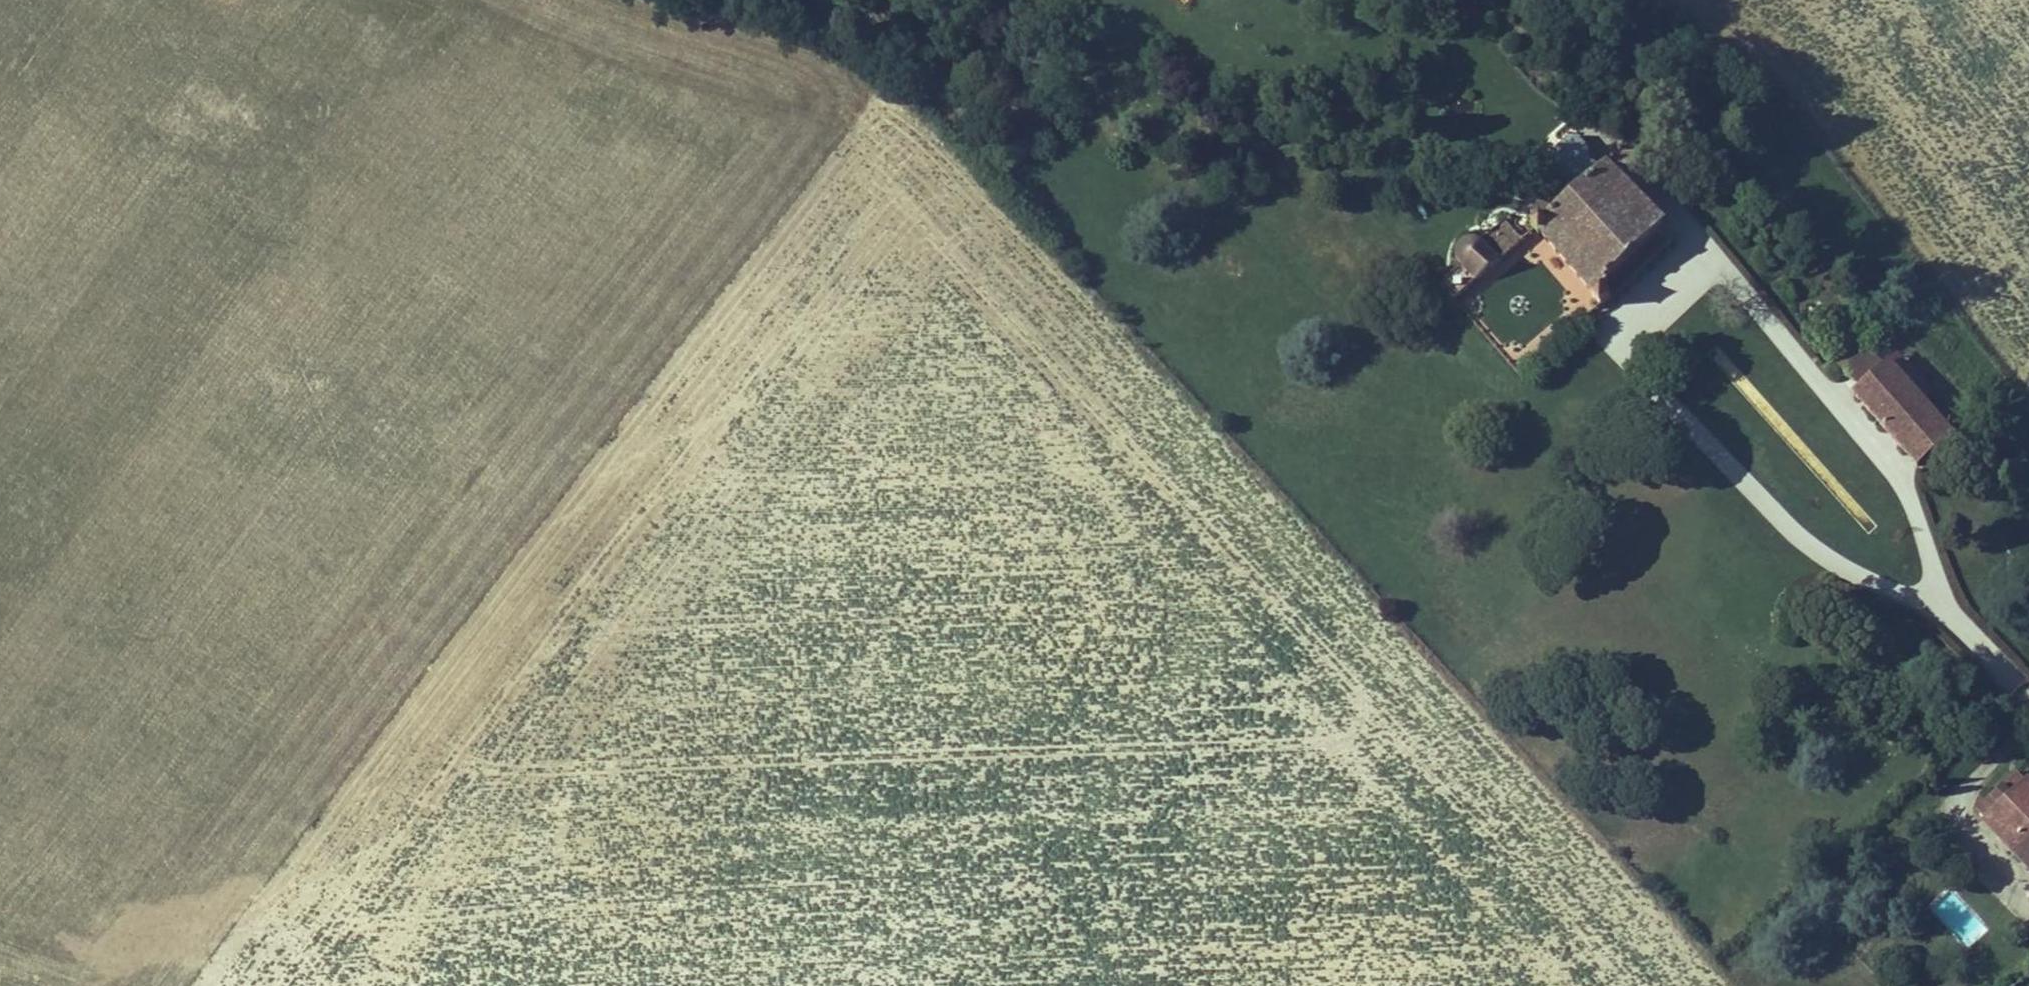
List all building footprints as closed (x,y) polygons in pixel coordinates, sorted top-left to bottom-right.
[(1563,191),(1528,226),(1592,293),(1652,236),(1660,228),(1597,161),(1590,167),(1571,146),(1544,171),(1563,191)] [(1449,298),(1452,296),(1509,242),(1494,226),(1433,283),(1449,298)] [(1652,236),(1592,293),(1606,308),(1666,251),(1652,236)] [(1880,350),(1847,382),(1857,392),(1852,397),(1892,438),(1913,459),(1952,422),(1880,350)] [(1852,397),(1847,382),(1842,387),(1852,397)] [(2017,777),(2008,768),(1971,802),(1979,810),(2017,777)] [(2028,827),(2028,786),(2020,775),(2017,777),(1979,810),(1973,816),(2003,849),(2028,827)] [(2003,849),(2028,876),(2028,827),(2003,849)]
